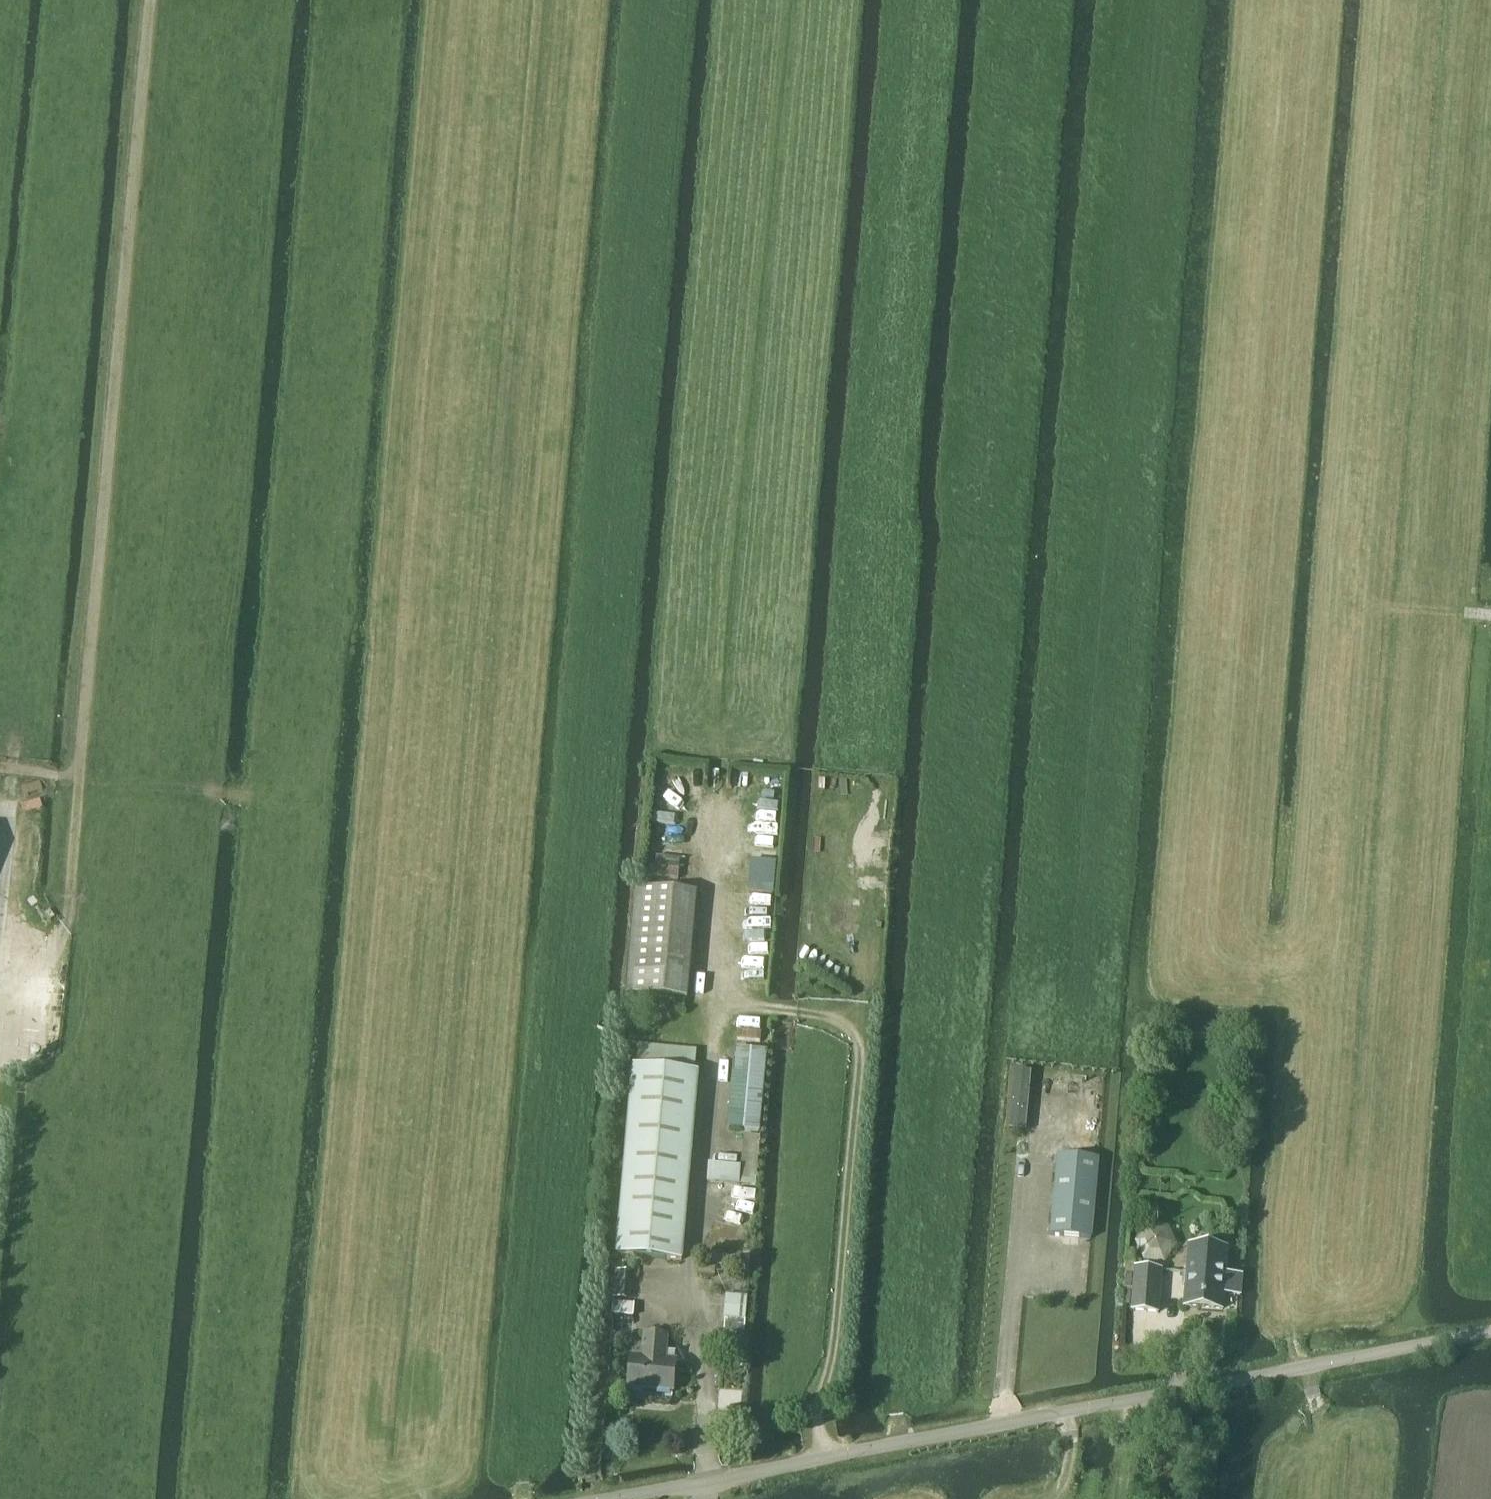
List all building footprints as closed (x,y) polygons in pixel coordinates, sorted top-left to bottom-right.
[(635,890),(626,994),(686,999),(695,895),(635,890)] [(735,1048),(727,1129),(762,1132),(769,1052),(735,1048)] [(633,1069),(617,1255),(681,1261),(697,1075),(695,1075),(635,1069),(633,1069)] [(1014,1072),(1009,1130),(1026,1132),(1031,1073),(1014,1072)] [(741,1168),(739,1186),(756,1187),(761,1137),(744,1136),(741,1168)] [(1050,1236),(1092,1239),(1099,1160),(1057,1156),(1050,1236)] [(1227,1252),(1189,1249),(1184,1308),(1222,1311),(1223,1294),(1238,1296),(1240,1278),(1224,1276),(1227,1252)] [(1131,1312),(1157,1314),(1161,1272),(1135,1270),(1131,1312)] [(615,1271),(613,1300),(627,1301),(630,1273),(615,1271)] [(723,1319),(746,1320),(748,1297),(726,1295),(723,1319)] [(612,1303),(611,1317),(634,1319),(635,1305),(612,1303)] [(628,1389),(673,1393),(675,1362),(665,1361),(667,1338),(644,1336),(642,1359),(631,1358),(628,1389)]
